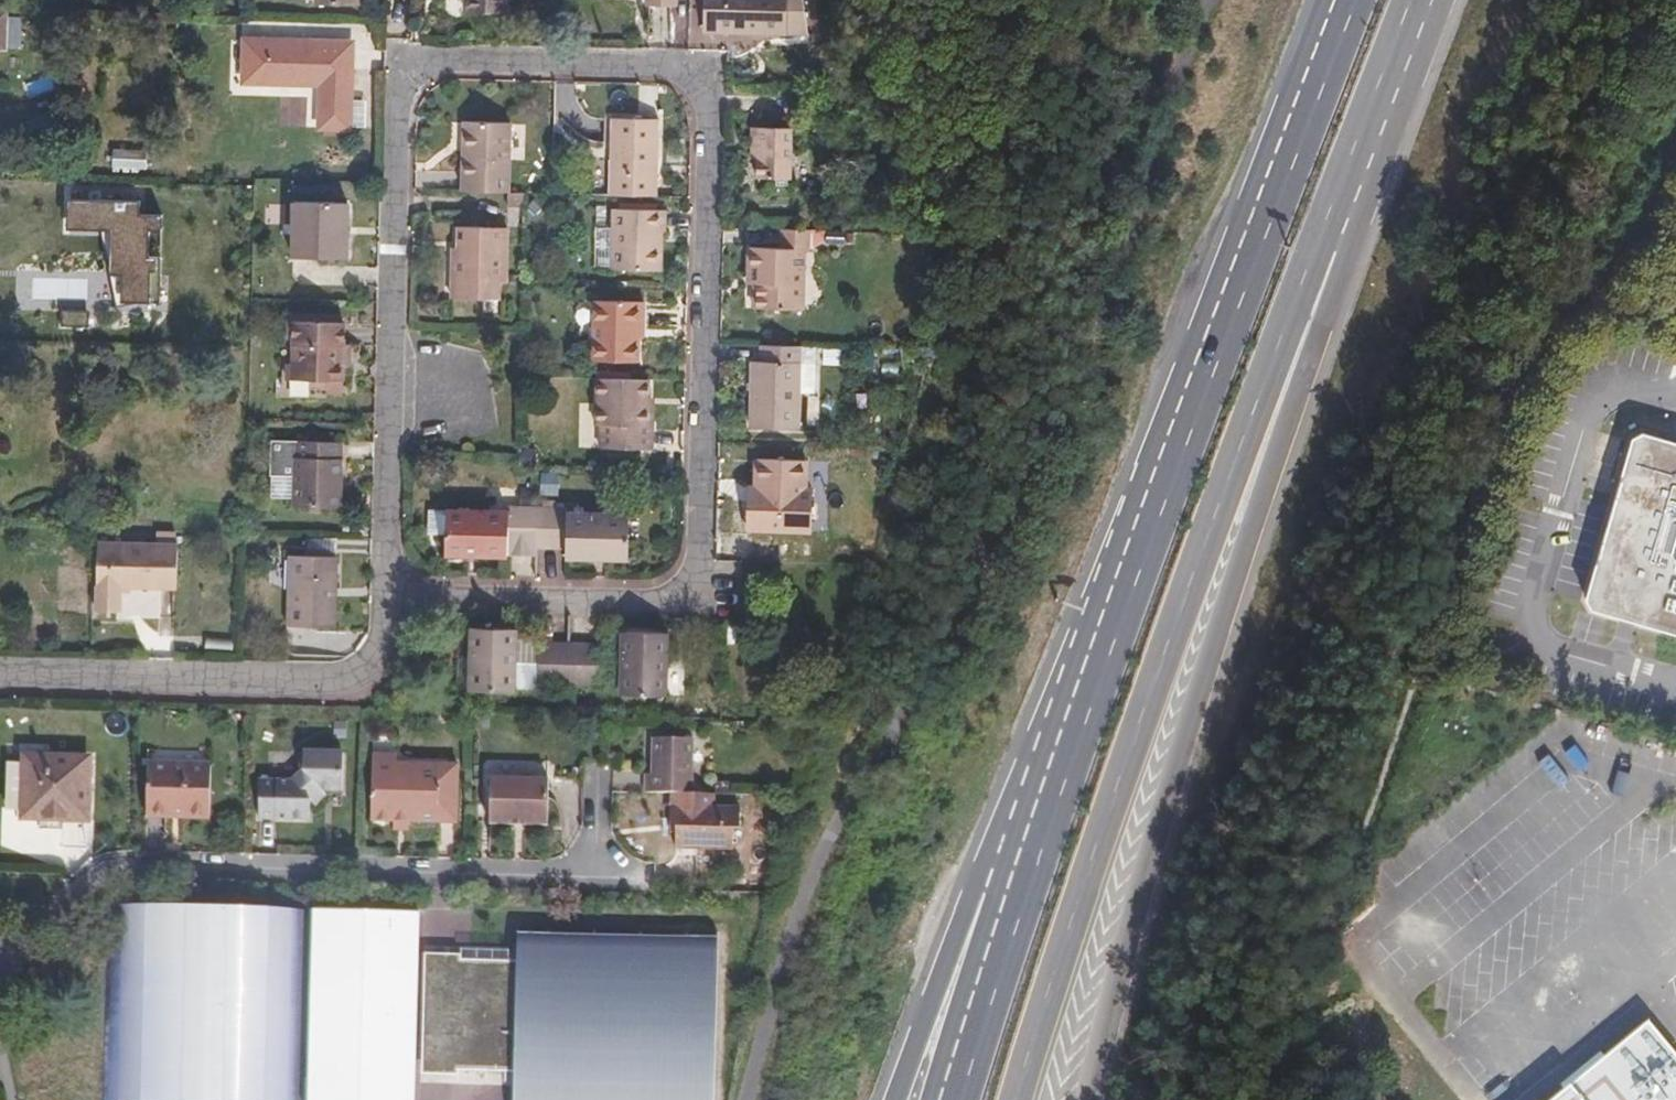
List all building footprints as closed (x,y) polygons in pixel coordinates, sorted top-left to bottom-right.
[(501,0),(459,0),(459,18),(481,19),(501,19),(501,0)] [(668,0),(640,0),(639,10),(668,10),(668,0)] [(796,0),(694,0),(695,30),(715,30),(735,31),(737,37),(775,38),(775,29),(801,29),(796,0)] [(346,84),(346,42),(233,41),(233,86),(309,87),(309,127),(345,127),(346,84)] [(604,119),(602,199),(642,200),(642,170),(652,170),(652,156),(653,120),(604,119)] [(458,150),(457,195),(494,196),(502,196),(504,123),(459,123),(458,150)] [(782,183),(783,130),(749,128),(748,158),(748,182),(782,183)] [(642,200),(651,201),(652,170),(642,170),(642,200)] [(115,230),(113,311),(166,312),(166,257),(150,256),(151,228),(165,228),(165,211),(143,211),(143,198),(66,196),(66,229),(115,230)] [(510,216),(511,196),(502,196),(494,196),(494,216),(510,216)] [(341,234),(341,204),(286,203),(285,259),(340,260),(341,234)] [(653,238),(653,212),(609,212),(608,273),(653,273),(653,238)] [(499,284),(499,227),(457,227),(457,254),(449,254),(449,297),(475,297),(475,313),(490,313),(491,284),(499,284)] [(802,251),(802,236),(777,235),(776,248),(768,251),(765,264),(752,269),(752,284),(752,308),(792,308),(794,251),(802,251)] [(113,269),(18,270),(19,308),(61,308),(61,326),(92,325),(91,310),(113,310),(113,269)] [(637,328),(637,303),(591,303),(591,362),(630,362),(630,341),(630,328),(637,328)] [(276,380),(300,380),(318,380),(318,391),(318,395),(336,395),(337,358),(337,323),(279,323),(279,344),(284,344),(283,367),(277,366),(276,380)] [(790,433),(794,350),(757,349),(757,359),(744,358),(743,384),(741,430),(790,433)] [(318,380),(300,380),(300,390),(318,391),(318,380)] [(642,405),(643,384),(592,382),(591,429),(641,430),(642,405)] [(647,430),(641,430),(591,429),(590,451),(647,453),(647,430)] [(1631,446),(1589,593),(1600,618),(1675,640),(1675,447),(1645,438),(1631,446)] [(337,463),(337,442),(289,441),(287,507),(328,508),(329,481),(336,481),(337,463)] [(753,474),(753,488),(753,505),(740,504),(739,532),(803,534),(803,493),(797,493),(798,465),(753,464),(753,474)] [(753,505),(753,488),(740,488),(740,504),(753,505)] [(496,551),(522,552),(524,503),(497,502),(496,513),(441,510),(439,554),(467,555),(495,556),(496,551)] [(524,503),(522,552),(558,553),(558,559),(591,560),(619,561),(621,516),(561,513),(562,505),(524,503)] [(170,588),(171,544),(90,543),(89,611),(113,611),(114,587),(170,588)] [(330,589),(331,557),(284,556),(282,626),(329,627),(330,589)] [(500,685),(501,638),(501,627),(481,627),(463,626),(463,658),(462,688),(500,689),(500,685)] [(717,626),(716,641),(733,642),(733,626),(717,626)] [(659,695),(660,630),(637,629),(616,628),(614,694),(659,695)] [(532,678),(533,639),(501,638),(500,685),(532,685),(532,678)] [(563,679),(564,640),(533,639),(532,678),(563,679)] [(592,640),(564,640),(563,679),(591,680),(592,640)] [(462,688),(463,658),(451,658),(450,688),(462,688)] [(636,793),(663,793),(686,794),(687,738),(644,737),(644,776),(636,776),(636,784),(636,793)] [(335,790),(334,752),(297,751),(296,770),(283,782),(251,783),(251,818),(275,819),(295,819),(297,798),(301,796),(309,789),(322,790),(335,790)] [(17,767),(17,807),(17,817),(42,817),(81,817),(81,757),(17,757),(17,767)] [(201,815),(201,761),(141,761),(141,814),(177,814),(201,815)] [(448,823),(448,766),(364,765),(364,820),(386,820),(386,813),(400,813),(400,822),(427,822),(448,823)] [(17,807),(17,767),(0,767),(0,807),(17,807)] [(538,824),(539,780),(485,779),(485,823),(515,824),(538,824)] [(707,809),(707,794),(686,794),(663,793),(663,814),(663,826),(669,827),(668,848),(725,849),(725,834),(732,834),(733,809),(707,809)] [(119,900),(103,900),(99,1099),(291,1099),(295,904),(134,901),(135,887),(119,887),(119,900)] [(299,1099),(404,1099),(409,915),(304,913),(299,1099)] [(514,1089),(514,1099),(527,1099),(527,1089),(514,1089)]
